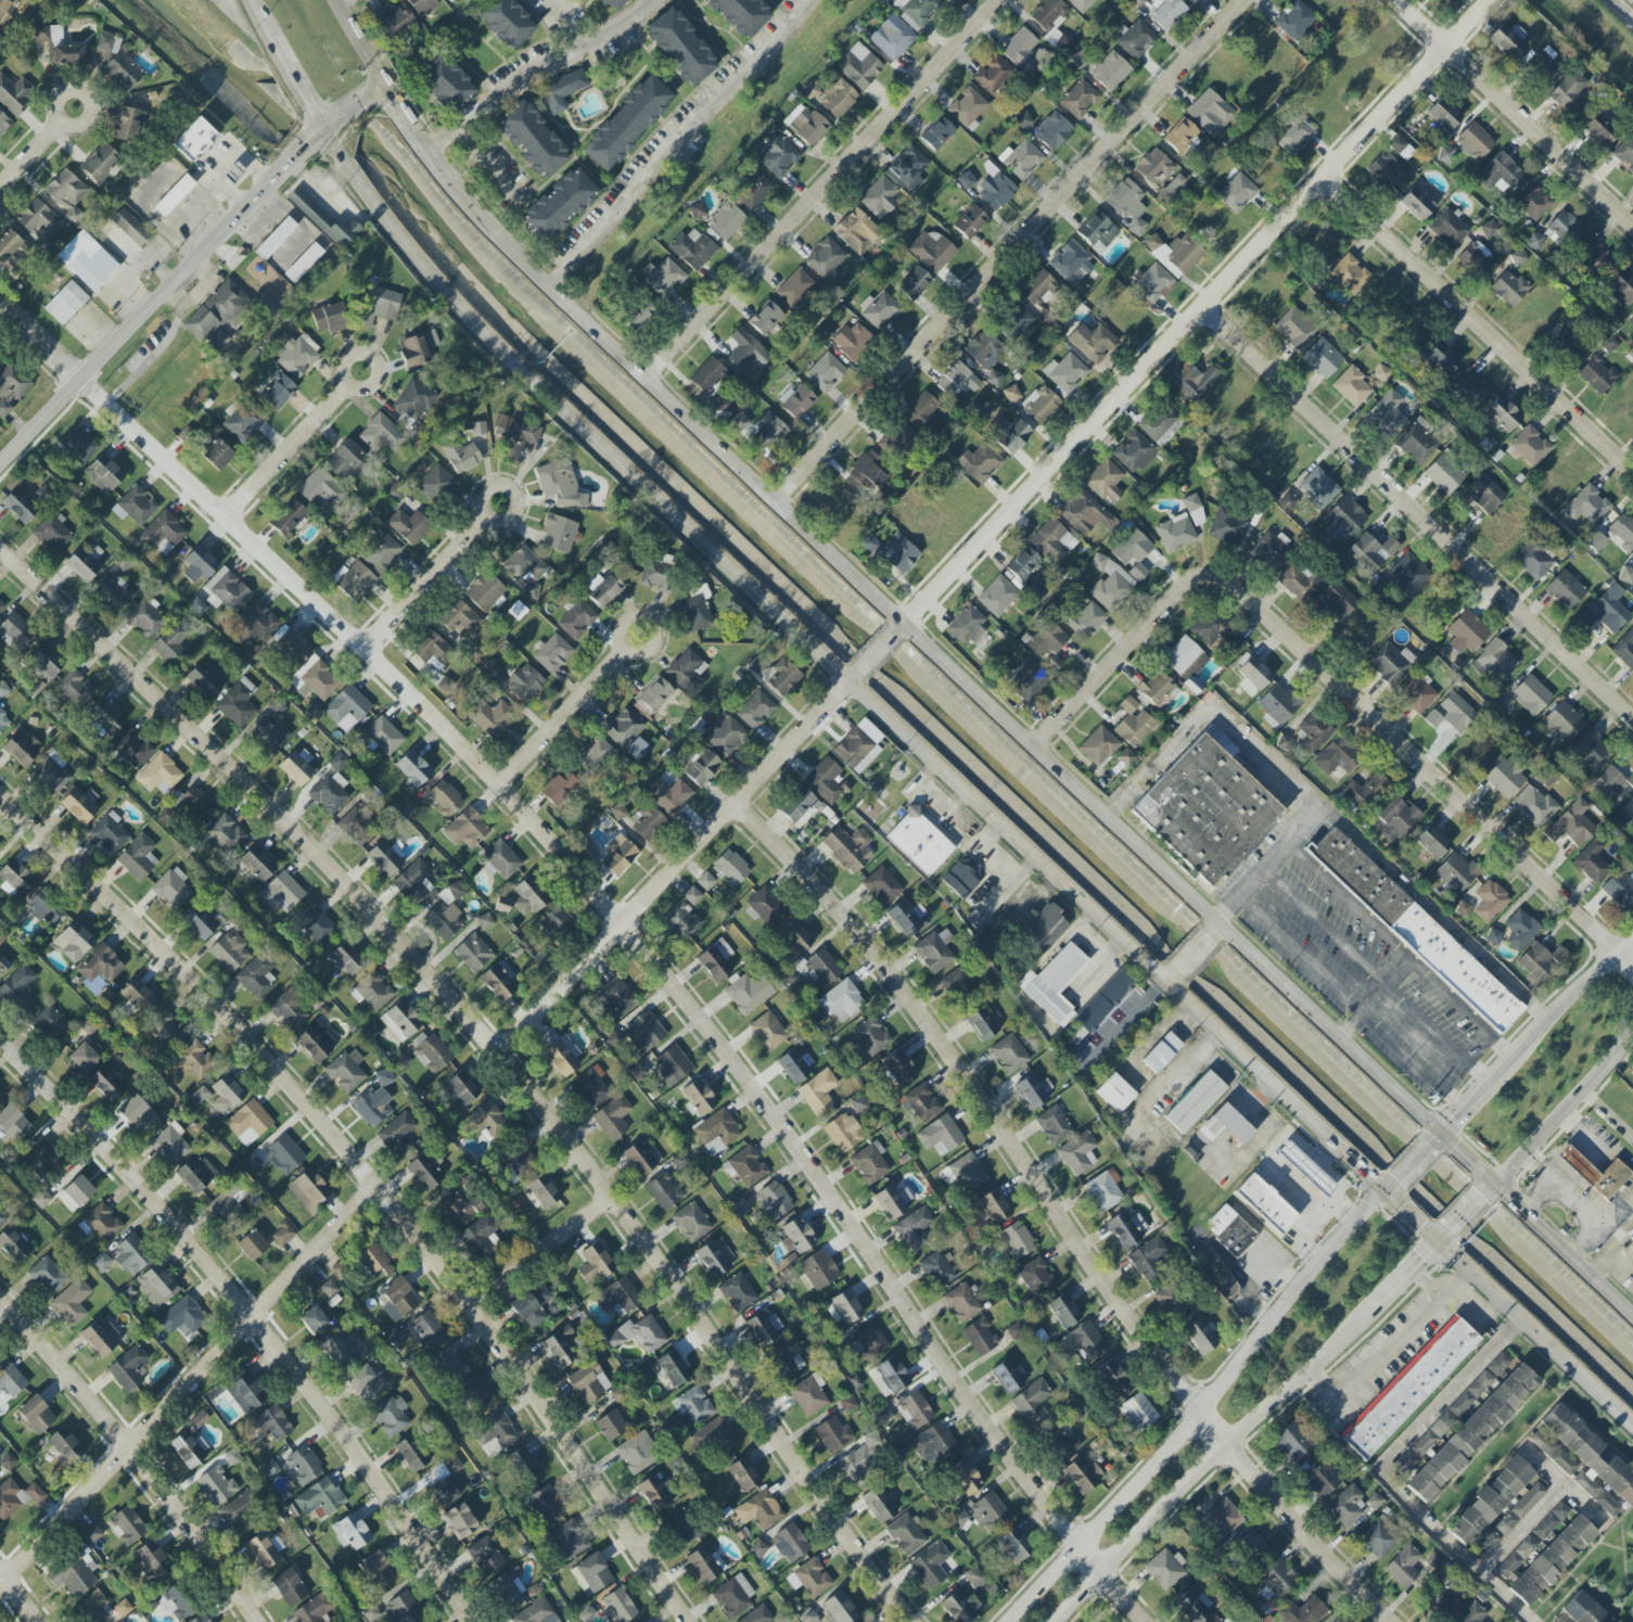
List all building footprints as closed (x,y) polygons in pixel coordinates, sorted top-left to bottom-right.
[(7,0),(0,0),(0,29),(14,4),(7,0)] [(418,19),(439,7),(435,0),(407,0),(418,19)] [(537,28),(510,0),(490,0),(475,15),(512,52),(537,28)] [(627,0),(601,0),(615,13),(627,0)] [(746,41),(772,14),(758,0),(703,0),(746,41)] [(916,32),(942,3),(939,0),(896,0),(893,3),(904,14),(901,18),(916,32)] [(1071,11),(1059,0),(1044,0),(1029,17),(1047,33),(1043,38),(1052,46),(1061,35),(1055,29),(1071,11)] [(1082,15),(1096,0),(1066,0),(1082,15)] [(1135,11),(1147,1),(1146,0),(1125,0),(1135,11)] [(1165,33),(1188,9),(1178,0),(1159,0),(1145,14),(1165,33)] [(1298,0),(1294,0),(1273,23),(1300,48),(1311,36),(1304,31),(1316,17),(1298,0)] [(397,13),(393,4),(378,11),(388,35),(414,24),(408,9),(397,13)] [(689,89),(719,66),(672,5),(642,29),(689,89)] [(918,37),(892,13),(868,39),(893,62),(918,37)] [(1158,37),(1138,18),(1115,42),(1135,61),(1158,37)] [(1529,42),(1513,27),(1509,31),(1501,23),(1487,38),(1511,61),(1529,42)] [(84,64),(84,45),(62,46),(62,26),(34,27),(34,42),(49,42),(49,65),(84,64)] [(1029,53),(1039,40),(1020,27),(1000,55),(1030,77),(1041,62),(1029,53)] [(109,53),(116,36),(102,30),(95,48),(109,53)] [(862,92),(885,67),(857,41),(834,66),(862,92)] [(1109,93),(1132,69),(1112,50),(1090,74),(1109,93)] [(1545,90),(1562,71),(1538,50),(1521,68),(1545,90)] [(144,75),(119,51),(100,72),(125,95),(144,75)] [(972,78),(991,96),(1014,71),(995,53),(972,78)] [(441,55),(418,79),(455,114),(478,89),(441,55)] [(1581,90),(1587,82),(1572,68),(1547,95),(1570,117),(1589,98),(1581,90)] [(589,86),(582,69),(539,88),(551,117),(567,110),(562,98),(589,86)] [(0,72),(0,102),(15,118),(29,106),(23,100),(34,90),(21,77),(13,85),(0,72)] [(581,152),(607,174),(674,96),(647,73),(581,152)] [(859,97),(839,77),(823,93),(812,81),(802,91),(811,99),(813,97),(836,120),(859,97)] [(1078,121),(1101,97),(1081,78),(1058,102),(1078,121)] [(946,108),(967,128),(989,105),(969,85),(946,108)] [(1185,113),(1213,138),(1235,114),(1207,88),(1185,113)] [(1426,110),(1445,133),(1461,121),(1443,97),(1426,110)] [(541,180),(570,158),(523,98),(493,121),(514,148),(515,147),(541,180)] [(829,128),(806,106),(786,126),(810,148),(829,128)] [(141,110),(118,107),(114,137),(137,140),(141,110)] [(1074,128),(1054,110),(1033,134),(1053,152),(1074,128)] [(12,127),(0,111),(0,135),(12,127)] [(1033,123),(1027,111),(1013,118),(1019,130),(1033,123)] [(1270,137),(1290,158),(1315,133),(1295,113),(1270,137)] [(919,137),(935,152),(955,130),(939,115),(919,137)] [(1604,148),(1616,135),(1594,115),(1582,127),(1604,148)] [(217,135),(198,117),(172,145),(191,163),(217,135)] [(1199,133),(1183,117),(1162,139),(1178,154),(1199,133)] [(1496,144),(1472,121),(1453,141),(1476,164),(1496,144)] [(761,146),(767,151),(758,161),(779,181),(802,156),(775,131),(761,146)] [(1398,155),(1408,144),(1397,134),(1387,145),(1398,155)] [(1632,174),(1632,138),(1629,135),(1611,154),(1632,174)] [(1012,152),(1007,148),(997,158),(1022,182),(1045,158),(1024,138),(1012,152)] [(97,185),(122,159),(103,142),(79,168),(97,185)] [(923,181),(918,176),(930,163),(909,144),(883,172),(909,196),(923,181)] [(1454,151),(1444,145),(1436,157),(1446,164),(1454,151)] [(1150,184),(1160,173),(1166,178),(1176,167),(1154,147),(1133,168),(1150,184)] [(1365,170),(1388,192),(1407,171),(1383,150),(1365,170)] [(1523,173),(1501,151),(1473,177),(1488,192),(1495,185),(1502,193),(1523,173)] [(600,194),(576,166),(520,217),(545,244),(600,194)] [(69,213),(89,191),(65,168),(44,190),(69,213)] [(749,212),(775,188),(758,170),(732,194),(749,212)] [(976,184),(969,171),(956,178),(963,191),(976,184)] [(995,171),(974,194),(996,213),(1016,191),(995,171)] [(1216,197),(1236,215),(1259,191),(1239,172),(1216,197)] [(1156,198),(1165,206),(1186,180),(1177,173),(1156,198)] [(152,209),(162,219),(195,183),(185,174),(152,209)] [(888,214),(897,204),(891,198),(899,191),(882,175),(858,200),(875,216),(882,208),(888,214)] [(1103,201),(1127,223),(1125,226),(1137,238),(1148,226),(1138,218),(1146,209),(1138,202),(1144,195),(1125,177),(1103,201)] [(1521,215),(1524,212),(1534,222),(1554,204),(1533,181),(1510,203),(1521,215)] [(1435,206),(1413,186),(1398,202),(1421,222),(1435,206)] [(286,198),(342,251),(362,229),(352,219),(342,230),(297,187),(286,198)] [(63,223),(36,198),(13,223),(46,254),(55,245),(48,239),(63,223)] [(705,223),(725,242),(746,219),(727,200),(705,223)] [(693,220),(706,216),(703,202),(689,205),(693,220)] [(967,241),(988,220),(973,204),(951,225),(967,241)] [(832,231),(857,255),(881,231),(855,207),(832,231)] [(110,220),(138,248),(151,235),(122,208),(110,220)] [(1427,228),(1452,251),(1471,231),(1446,208),(1427,228)] [(1119,233),(1098,210),(1075,232),(1097,254),(1119,233)] [(1547,227),(1569,247),(1584,230),(1563,210),(1547,227)] [(264,261),(297,226),(287,216),(254,251),(264,261)] [(1485,239),(1498,233),(1492,220),(1479,226),(1485,239)] [(686,236),(681,232),(668,247),(696,272),(717,249),(694,227),(686,236)] [(9,228),(0,237),(0,269),(5,275),(23,258),(15,250),(23,242),(9,228)] [(56,256),(94,293),(120,267),(82,230),(56,256)] [(1545,238),(1531,231),(1524,244),(1537,251),(1545,238)] [(941,235),(935,242),(923,232),(906,249),(934,275),(957,251),(941,235)] [(1141,245),(1179,280),(1205,252),(1183,232),(1168,248),(1152,233),(1141,245)] [(847,256),(827,236),(803,261),(824,280),(847,256)] [(1573,262),(1594,275),(1606,256),(1596,250),(1599,244),(1589,237),(1573,262)] [(1070,285),(1092,262),(1069,240),(1058,252),(1047,263),(1070,285)] [(282,275),(293,285),(324,252),(314,242),(282,275)] [(1495,263),(1470,243),(1457,259),(1481,279),(1495,263)] [(1509,255),(1515,267),(1528,261),(1522,248),(1509,255)] [(1372,277),(1347,253),(1328,273),(1352,297),(1372,277)] [(655,269),(649,263),(638,274),(665,299),(687,276),(667,257),(655,269)] [(1176,282),(1154,262),(1132,286),(1154,307),(1176,282)] [(912,302),(932,280),(916,265),(895,287),(912,302)] [(774,293),(792,309),(816,284),(798,267),(774,293)] [(1018,290),(1034,308),(1044,299),(1043,298),(1048,293),(1051,296),(1060,288),(1042,268),(1018,290)] [(1632,298),(1632,280),(1622,269),(1602,288),(1622,309),(1632,298)] [(1511,309),(1531,287),(1520,276),(1516,280),(1506,270),(1489,288),(1511,309)] [(215,356),(231,340),(219,328),(223,324),(228,330),(254,304),(228,278),(183,324),(215,356)] [(43,307),(61,326),(89,299),(71,280),(43,307)] [(373,316),(394,322),(401,294),(375,287),(369,313),(363,312),(359,325),(370,328),(373,316)] [(880,333),(903,309),(882,290),(873,300),(870,298),(857,312),(880,333)] [(635,332),(656,313),(643,299),(622,318),(635,332)] [(761,337),(784,316),(769,300),(747,320),(761,337)] [(311,311),(317,332),(327,329),(328,334),(348,328),(340,302),(311,311)] [(995,329),(1012,343),(1034,317),(1016,303),(995,329)] [(1296,352),(1318,331),(1294,305),(1272,326),(1296,352)] [(831,342),(853,363),(875,340),(853,319),(831,342)] [(1089,333),(1079,324),(1065,339),(1095,366),(1119,341),(1099,322),(1089,333)] [(729,337),(738,346),(727,358),(741,372),(752,361),(760,369),(772,356),(740,325),(729,337)] [(983,370),(1005,351),(985,328),(963,348),(983,370)] [(299,332),(274,359),(296,381),(322,353),(299,332)] [(1578,362),(1585,345),(1558,333),(1551,350),(1578,362)] [(405,350),(400,351),(404,369),(432,362),(426,334),(402,339),(405,350)] [(1619,345),(1612,334),(1600,342),(1607,353),(1619,345)] [(1325,380),(1344,360),(1321,337),(1301,358),(1325,380)] [(1446,376),(1461,362),(1439,340),(1425,355),(1446,376)] [(804,375),(824,395),(847,370),(826,351),(804,375)] [(1040,373),(1065,397),(1090,371),(1069,352),(1057,365),(1052,360),(1040,373)] [(1576,374),(1600,396),(1617,378),(1593,356),(1576,374)] [(1189,405),(1219,374),(1210,365),(1201,375),(1185,360),(1165,382),(1189,405)] [(982,383),(957,361),(935,385),(948,397),(962,382),(973,392),(982,383)] [(688,379),(706,396),(728,373),(717,363),(711,369),(704,362),(688,379)] [(2,419),(34,385),(10,363),(0,374),(0,398),(1,399),(0,400),(0,417),(2,419)] [(1331,386),(1356,409),(1374,389),(1349,366),(1331,386)] [(1449,387),(1474,410),(1492,390),(1467,367),(1449,387)] [(297,388),(276,369),(256,392),(276,411),(297,388)] [(435,392),(410,377),(392,407),(402,413),(396,422),(412,431),(435,392)] [(776,402),(798,421),(817,399),(800,383),(793,392),(788,388),(776,402)] [(1010,404),(1021,397),(1014,384),(1002,391),(1010,404)] [(1062,402),(1043,385),(1021,410),(1040,426),(1062,402)] [(1395,408),(1403,399),(1390,387),(1363,417),(1387,440),(1406,419),(1395,408)] [(930,424),(944,411),(926,391),(901,414),(916,430),(927,420),(930,424)] [(1523,418),(1501,395),(1479,417),(1493,432),(1499,426),(1507,434),(1523,418)] [(714,409),(729,415),(734,401),(719,396),(714,409)] [(229,416),(221,425),(242,443),(265,417),(248,402),(243,408),(234,400),(224,412),(229,416)] [(1183,425),(1164,405),(1140,428),(1159,448),(1183,425)] [(741,410),(729,421),(754,449),(760,444),(767,452),(789,432),(769,410),(754,424),(741,410)] [(371,453),(382,442),(394,453),(408,439),(379,412),(355,438),(371,453)] [(537,446),(542,428),(497,415),(492,434),(508,439),(503,456),(519,461),(525,442),(537,446)] [(1033,433),(1017,418),(995,442),(1011,456),(1033,433)] [(100,447),(76,424),(58,443),(82,466),(100,447)] [(914,443),(903,425),(878,440),(889,458),(914,443)] [(1552,448),(1527,425),(1508,445),(1533,468),(1552,448)] [(1133,476),(1157,451),(1134,429),(1110,454),(1133,476)] [(218,472),(234,455),(217,438),(201,456),(218,472)] [(342,482),(349,475),(354,480),(370,464),(347,440),(323,463),(342,482)] [(454,475),(482,463),(474,443),(461,448),(457,440),(442,446),(454,475)] [(1004,463),(984,442),(971,455),(966,450),(955,461),(979,486),(1004,463)] [(842,478),(857,492),(863,486),(870,493),(886,478),(870,462),(876,456),(870,450),(842,478)] [(1468,474),(1443,451),(1422,473),(1447,497),(1468,474)] [(83,471),(106,495),(125,476),(102,453),(83,471)] [(543,498),(555,494),(554,506),(587,508),(588,494),(577,493),(577,488),(567,457),(533,469),(543,498)] [(1101,500),(1106,495),(1113,502),(1122,493),(1114,486),(1124,475),(1106,457),(1082,482),(1101,500)] [(458,483),(436,463),(415,486),(437,506),(458,483)] [(1320,511),(1341,490),(1318,465),(1296,486),(1320,511)] [(295,490),(325,519),(348,494),(319,466),(295,490)] [(1507,496),(1481,472),(1463,492),(1488,516),(1507,496)] [(20,482),(0,503),(24,526),(39,510),(29,501),(34,495),(20,482)] [(1593,526),(1611,506),(1587,483),(1560,512),(1572,523),(1580,514),(1593,526)] [(127,515),(140,527),(159,507),(135,484),(110,510),(122,521),(127,515)] [(1108,532),(1118,522),(1081,488),(1057,513),(1084,538),(1098,522),(1108,532)] [(1278,503),(1290,512),(1299,501),(1287,492),(1278,503)] [(1195,528),(1208,522),(1194,494),(1182,500),(1195,528)] [(1351,539),(1368,515),(1341,496),(1325,519),(1334,526),(1328,534),(1338,541),(1343,534),(1351,539)] [(286,541),(310,518),(293,500),(269,523),(286,541)] [(151,551),(155,547),(165,556),(188,532),(164,509),(137,538),(151,551)] [(411,547),(431,526),(416,511),(409,518),(399,509),(385,522),(411,547)] [(1247,516),(1214,509),(1208,539),(1241,545),(1247,516)] [(1482,530),(1506,552),(1525,532),(1501,509),(1482,530)] [(1632,548),(1632,522),(1623,512),(1605,530),(1628,553),(1632,548)] [(74,536),(49,513),(30,534),(55,556),(74,536)] [(541,546),(568,555),(579,523),(546,513),(542,526),(546,528),(541,546)] [(1166,553),(1197,539),(1185,513),(1154,527),(1166,553)] [(1028,541),(1055,567),(1078,542),(1050,517),(1028,541)] [(1154,547),(1134,527),(1109,552),(1124,566),(1132,559),(1137,563),(1127,573),(1138,584),(1149,573),(1139,562),(1154,547)] [(403,549),(382,530),(358,556),(380,575),(403,549)] [(1596,553),(1607,541),(1595,530),(1584,542),(1596,553)] [(884,544),(890,549),(882,558),(901,576),(921,554),(897,531),(884,544)] [(1278,535),(1275,538),(1267,531),(1248,553),(1273,575),(1295,550),(1278,535)] [(1400,546),(1390,536),(1380,546),(1365,532),(1345,552),(1371,576),(1400,546)] [(879,547),(873,535),(860,541),(866,554),(879,547)] [(1511,559),(1536,582),(1554,563),(1530,539),(1511,559)] [(193,584),(201,576),(205,580),(220,566),(199,543),(183,559),(191,567),(183,574),(193,584)] [(501,566),(519,582),(527,573),(536,582),(548,569),(522,544),(501,566)] [(1005,568),(1022,583),(1042,561),(1025,546),(1005,568)] [(1088,593),(1110,613),(1136,586),(1100,551),(1090,562),(1105,576),(1088,593)] [(1387,574),(1411,596),(1432,574),(1407,552),(1387,574)] [(329,579),(355,604),(378,580),(357,560),(347,570),(342,566),(329,579)] [(676,571),(646,560),(637,584),(667,595),(676,571)] [(1277,579),(1299,603),(1322,582),(1313,572),(1307,578),(1293,564),(1277,579)] [(233,613),(252,593),(223,566),(204,586),(233,613)] [(1631,585),(1632,580),(1632,570),(1623,566),(1617,580),(1631,585)] [(1587,591),(1563,569),(1544,589),(1569,612),(1587,591)] [(92,588),(114,614),(134,597),(113,571),(92,588)] [(507,593),(486,571),(463,592),(484,614),(507,593)] [(623,588),(610,574),(587,596),(600,609),(623,588)] [(1019,594),(999,574),(976,599),(996,618),(1019,594)] [(1339,622),(1359,604),(1335,579),(1320,593),(1329,602),(1324,606),(1339,622)] [(539,588),(527,582),(521,595),(533,601),(539,588)] [(1617,601),(1625,592),(1613,582),(1578,620),(1588,630),(1596,621),(1612,635),(1631,615),(1617,601)] [(675,603),(687,635),(712,625),(700,594),(675,603)] [(167,622),(154,610),(157,607),(152,602),(151,603),(144,597),(124,618),(148,641),(167,622)] [(450,632),(457,624),(467,634),(481,620),(457,597),(437,619),(450,632)] [(555,624),(575,642),(598,617),(578,599),(555,624)] [(263,639),(281,623),(271,612),(269,613),(258,600),(241,616),(263,639)] [(1085,642),(1108,617),(1088,600),(1066,624),(1085,642)] [(980,627),(986,620),(968,603),(944,629),(962,645),(967,639),(973,645),(985,632),(980,627)] [(13,611),(0,625),(0,635),(19,652),(37,633),(13,611)] [(1459,655),(1466,648),(1471,653),(1490,633),(1469,611),(1448,631),(1455,638),(1448,644),(1459,655)] [(1377,628),(1358,615),(1343,636),(1362,649),(1377,628)] [(1069,640),(1050,619),(1024,643),(1038,659),(1048,650),(1053,655),(1069,640)] [(150,647),(167,663),(194,636),(177,620),(150,647)] [(269,640),(298,666),(312,651),(283,625),(269,640)] [(1632,674),(1632,627),(1632,626),(1609,651),(1632,674)] [(432,657),(440,666),(454,653),(431,629),(409,650),(424,665),(432,657)] [(574,653),(555,633),(531,655),(550,675),(574,653)] [(1208,658),(1183,635),(1161,659),(1186,682),(1208,658)] [(1393,688),(1411,664),(1383,642),(1365,666),(1393,688)] [(46,685),(65,664),(42,643),(30,656),(35,661),(28,669),(46,685)] [(705,685),(693,673),(703,661),(688,647),(664,672),(692,699),(705,685)] [(1259,691),(1273,677),(1248,651),(1234,665),(1259,691)] [(1063,662),(1051,653),(1044,664),(1056,672),(1063,662)] [(311,690),(322,702),(342,683),(315,654),(287,680),(303,698),(311,690)] [(772,668),(778,674),(768,685),(783,698),(803,676),(782,657),(772,668)] [(1005,682),(1027,702),(1050,677),(1028,657),(1005,682)] [(500,672),(493,659),(480,666),(488,679),(500,672)] [(208,669),(201,662),(185,676),(208,700),(227,682),(212,665),(208,669)] [(503,685),(524,705),(546,682),(526,662),(503,685)] [(80,709),(97,690),(72,667),(55,687),(80,709)] [(1167,694),(1172,698),(1179,690),(1157,669),(1137,691),(1156,707),(1167,694)] [(1534,717),(1553,696),(1529,673),(1509,695),(1534,717)] [(1419,716),(1438,695),(1415,674),(1396,695),(1419,716)] [(632,704),(648,719),(674,691),(658,676),(632,704)] [(257,710),(246,700),(252,694),(238,681),(214,707),(239,730),(257,710)] [(1267,713),(1262,719),(1276,731),(1301,704),(1276,682),(1257,704),(1267,713)] [(322,711),(346,734),(372,706),(348,683),(322,711)] [(777,707),(758,690),(735,715),(754,732),(777,707)] [(1156,723),(1139,708),(1141,706),(1128,695),(1118,706),(1127,714),(1112,730),(1133,749),(1156,723)] [(1421,721),(1432,731),(1442,720),(1456,733),(1475,713),(1457,696),(1451,702),(1444,696),(1421,721)] [(124,719),(101,697),(86,714),(95,722),(90,728),(104,740),(124,719)] [(500,699),(491,709),(479,697),(464,714),(492,739),(515,714),(500,699)] [(1540,720),(1564,744),(1585,724),(1562,699),(1540,720)] [(610,716),(599,728),(623,749),(645,724),(626,706),(614,719),(610,716)] [(0,711),(0,733),(11,721),(0,711)] [(748,734),(724,711),(701,735),(726,759),(748,734)] [(1297,726),(1306,735),(1297,744),(1309,756),(1333,731),(1312,711),(1297,726)] [(405,739),(380,715),(364,733),(389,757),(405,739)] [(832,750),(858,775),(881,750),(875,745),(883,736),(863,717),(832,750)] [(280,724),(276,728),(266,718),(250,735),(272,755),(291,735),(280,724)] [(1076,749),(1097,769),(1120,744),(1100,724),(1076,749)] [(110,749),(135,771),(155,749),(130,727),(110,749)] [(1568,749),(1591,774),(1613,754),(1590,729),(1568,749)] [(1,748),(24,767),(42,746),(29,735),(25,740),(15,732),(1,748)] [(1129,812),(1212,889),(1284,811),(1201,733),(1129,812)] [(1275,746),(1287,751),(1293,739),(1281,734),(1275,746)] [(573,752),(587,775),(614,758),(600,735),(573,752)] [(1327,776),(1337,766),(1347,775),(1362,759),(1336,736),(1312,763),(1327,776)] [(279,767),(300,788),(315,772),(307,764),(312,758),(300,746),(279,767)] [(1116,758),(1127,768),(1137,758),(1125,747),(1116,758)] [(432,772),(411,749),(394,764),(403,774),(399,777),(411,791),(432,772)] [(722,763),(706,749),(683,773),(699,788),(722,763)] [(59,767),(65,761),(53,750),(28,776),(52,799),(71,778),(59,767)] [(166,795),(184,774),(160,752),(134,779),(149,793),(156,786),(166,795)] [(1483,777),(1507,800),(1526,780),(1519,773),(1521,771),(1504,755),(1483,777)] [(830,807),(844,792),(832,780),(841,771),(826,756),(802,780),(830,807)] [(1626,780),(1609,765),(1590,786),(1616,809),(1628,795),(1620,787),(1626,780)] [(1386,780),(1376,770),(1361,787),(1352,779),(1340,792),(1359,810),(1386,780)] [(349,797),(342,790),(348,783),(336,772),(331,778),(323,771),(304,791),(331,816),(349,797)] [(571,775),(563,783),(556,775),(540,793),(555,808),(579,783),(571,775)] [(465,802),(443,778),(425,795),(447,819),(465,802)] [(695,794),(679,779),(670,789),(658,778),(644,793),(671,819),(695,794)] [(1558,809),(1529,782),(1509,804),(1538,830),(1558,809)] [(177,800),(199,823),(217,806),(194,783),(177,800)] [(816,800),(801,785),(777,810),(793,825),(816,800)] [(83,795),(75,787),(60,804),(82,824),(103,801),(89,788),(83,795)] [(1411,805),(1408,808),(1394,796),(1369,824),(1392,845),(1421,814),(1411,805)] [(646,843),(666,821),(645,803),(626,824),(646,843)] [(1553,843),(1561,834),(1577,848),(1596,827),(1571,804),(1543,834),(1553,843)] [(335,825),(359,848),(377,829),(353,806),(335,825)] [(455,846),(461,840),(470,849),(491,830),(469,806),(441,831),(455,846)] [(955,847),(911,807),(884,836),(928,877),(955,847)] [(131,837),(115,822),(119,819),(109,810),(87,833),(112,856),(131,837)] [(247,836),(225,813),(200,837),(210,847),(214,843),(227,856),(247,836)] [(1436,860),(1450,844),(1429,824),(1414,840),(1436,860)] [(849,837),(837,825),(820,842),(853,876),(873,856),(864,847),(872,840),(860,827),(849,837)] [(1309,845),(1313,850),(1334,829),(1523,1009),(1500,1035),(1414,954),(1413,955),(1389,931),(1389,930),(1304,850),(1309,845)] [(139,883),(159,862),(149,853),(156,846),(141,833),(115,860),(139,883)] [(1596,855),(1606,845),(1596,836),(1572,863),(1596,885),(1611,868),(1596,855)] [(505,881),(523,864),(499,838),(482,854),(488,861),(483,866),(492,876),(497,872),(505,881)] [(616,878),(640,853),(624,838),(600,863),(616,878)] [(388,879),(405,863),(382,839),(365,855),(388,879)] [(239,860),(263,883),(278,867),(253,845),(239,860)] [(733,890),(751,871),(728,848),(709,867),(721,879),(733,890)] [(1434,873),(1458,895),(1479,873),(1455,850),(1434,873)] [(962,900),(986,875),(964,854),(940,880),(962,900)] [(424,879),(432,872),(418,857),(390,883),(413,908),(425,897),(429,901),(438,893),(424,879)] [(11,859),(0,870),(0,878),(5,882),(0,887),(0,888),(14,901),(33,880),(11,859)] [(150,889),(173,912),(193,893),(183,883),(187,879),(174,865),(150,889)] [(861,883),(882,909),(903,891),(882,865),(861,883)] [(1631,873),(1628,876),(1619,868),(1599,889),(1623,911),(1632,901),(1632,876),(1631,873)] [(260,893),(274,907),(280,901),(289,910),(306,894),(283,870),(260,893)] [(695,881),(706,892),(716,882),(706,871),(695,881)] [(519,897),(512,903),(525,918),(549,899),(530,874),(512,888),(519,897)] [(1511,899),(1489,879),(1475,893),(1483,901),(1473,912),(1487,925),(1511,899)] [(453,901),(466,895),(460,881),(447,887),(453,901)] [(746,902),(769,926),(787,910),(764,885),(746,902)] [(703,897),(692,886),(683,895),(693,906),(703,897)] [(49,928),(64,912),(39,890),(24,906),(49,928)] [(422,918),(444,942),(466,922),(449,903),(450,901),(446,896),(422,918)] [(918,904),(910,909),(905,900),(887,910),(902,938),(928,924),(918,904)] [(678,901),(660,920),(684,942),(702,923),(678,901)] [(1060,911),(1050,902),(1021,933),(1042,953),(1068,925),(1057,915),(1060,911)] [(181,921),(204,941),(219,925),(196,904),(181,921)] [(338,930),(315,905),(297,922),(320,946),(338,930)] [(574,926),(560,906),(536,921),(550,942),(574,926)] [(1541,928),(1518,908),(1503,924),(1513,933),(1505,941),(1518,953),(1541,928)] [(481,931),(494,925),(488,913),(475,919),(481,931)] [(97,940),(74,919),(52,943),(74,964),(97,940)] [(814,941),(793,919),(777,934),(798,956),(814,941)] [(1502,935),(1494,929),(1487,940),(1496,945),(1502,935)] [(494,954),(474,932),(453,951),(473,973),(494,954)] [(230,974),(252,953),(235,934),(231,938),(226,933),(207,950),(230,974)] [(695,958),(715,985),(733,970),(726,960),(734,954),(721,938),(695,958)] [(329,954),(350,977),(365,963),(345,941),(329,954)] [(1062,1028),(1076,1013),(1057,994),(1088,960),(1069,941),(1036,977),(1029,970),(1016,984),(1062,1028)] [(1550,956),(1534,941),(1515,961),(1541,986),(1570,956),(1559,946),(1550,956)] [(125,966),(101,943),(75,970),(89,983),(97,975),(107,985),(125,966)] [(534,957),(545,967),(557,953),(546,944),(534,957)] [(792,989),(808,975),(821,991),(843,972),(820,946),(783,978),(792,989)] [(275,966),(262,951),(234,977),(256,1001),(277,982),(268,972),(275,966)] [(12,966),(4,958),(0,963),(0,978),(12,966)] [(25,990),(37,977),(23,963),(0,988),(0,996),(20,1014),(34,999),(25,990)] [(497,964),(479,978),(499,1004),(518,990),(497,964)] [(940,980),(954,1002),(975,987),(961,966),(940,980)] [(358,1004),(364,999),(374,1012),(395,995),(374,969),(347,991),(358,1004)] [(1137,983),(1121,969),(1073,1020),(1088,1034),(1137,983)] [(744,1018),(776,993),(760,972),(749,980),(745,973),(723,990),(744,1018)] [(591,995),(601,1011),(609,1006),(617,1017),(637,1004),(619,976),(591,995)] [(129,1001),(124,1007),(131,1013),(136,1008),(144,1016),(159,1000),(134,977),(119,993),(129,1001)] [(837,1013),(843,1021),(866,1004),(847,979),(817,1001),(830,1018),(837,1013)] [(266,1011),(291,1033),(310,1013),(285,991),(266,1011)] [(401,1043),(423,1023),(401,999),(379,1019),(401,1043)] [(56,1042),(71,1025),(48,1004),(33,1020),(56,1042)] [(965,1017),(981,1043),(1000,1031),(995,1021),(999,1018),(994,1010),(988,1013),(984,1006),(965,1017)] [(145,1026),(168,1050),(187,1033),(164,1008),(145,1026)] [(643,1055),(668,1035),(647,1009),(622,1029),(643,1055)] [(789,1036),(768,1010),(748,1026),(768,1052),(789,1036)] [(850,1031),(869,1059),(892,1043),(873,1015),(850,1031)] [(294,1040),(315,1064),(338,1043),(317,1020),(294,1040)] [(564,1079),(584,1061),(562,1035),(559,1038),(550,1028),(538,1039),(546,1049),(541,1053),(564,1079)] [(1168,1031),(1141,1060),(1156,1074),(1183,1046),(1168,1031)] [(413,1053),(431,1076),(454,1058),(435,1034),(428,1040),(422,1033),(412,1040),(419,1048),(413,1053)] [(990,1047),(1007,1075),(1030,1062),(1013,1033),(990,1047)] [(182,1073),(187,1068),(198,1080),(217,1063),(195,1039),(171,1061),(182,1073)] [(99,1047),(94,1052),(84,1041),(67,1057),(83,1074),(105,1054),(99,1047)] [(654,1059),(674,1085),(694,1069),(674,1044),(654,1059)] [(324,1068),(344,1095),(367,1078),(357,1064),(363,1060),(354,1047),(324,1068)] [(917,1076),(901,1047),(881,1058),(897,1087),(917,1076)] [(793,1086),(812,1073),(808,1067),(813,1063),(806,1054),(801,1058),(794,1048),(776,1060),(793,1086)] [(87,1079),(110,1104),(127,1089),(112,1072),(115,1069),(107,1061),(87,1079)] [(834,1105),(826,1093),(838,1084),(828,1068),(796,1089),(815,1117),(834,1105)] [(375,1075),(380,1087),(394,1081),(388,1069),(375,1075)] [(590,1111),(611,1094),(591,1069),(570,1086),(590,1111)] [(445,1082),(463,1107),(480,1094),(462,1070),(445,1082)] [(1227,1088),(1207,1070),(1163,1117),(1183,1135),(1227,1088)] [(223,1117),(248,1095),(227,1072),(210,1087),(219,1097),(211,1104),(223,1117)] [(1118,1114),(1136,1094),(1112,1072),(1094,1092),(1118,1114)] [(1046,1079),(1038,1084),(1031,1074),(1013,1085),(1028,1109),(1055,1093),(1046,1079)] [(686,1105),(697,1120),(717,1104),(698,1078),(680,1091),(689,1103),(686,1105)] [(897,1099),(906,1112),(911,1109),(921,1124),(943,1110),(924,1082),(897,1099)] [(187,1100),(196,1109),(210,1095),(202,1086),(187,1100)] [(350,1102),(370,1129),(392,1113),(386,1104),(391,1100),(382,1087),(374,1093),(370,1088),(350,1102)] [(140,1136),(159,1118),(136,1094),(117,1111),(140,1136)] [(591,1114),(609,1143),(629,1130),(621,1118),(633,1111),(622,1094),(591,1114)] [(856,1114),(870,1107),(863,1094),(849,1102),(856,1114)] [(224,1121),(243,1147),(274,1125),(255,1099),(224,1121)] [(484,1130),(491,1138),(509,1124),(488,1100),(465,1119),(479,1134),(484,1130)] [(33,1126),(9,1103),(0,1112),(0,1129),(16,1144),(33,1126)] [(1209,1142),(1222,1128),(1241,1146),(1254,1132),(1223,1103),(1197,1130),(1209,1142)] [(1033,1120),(1053,1147),(1074,1132),(1054,1104),(1033,1120)] [(692,1127),(708,1156),(741,1138),(725,1109),(692,1127)] [(406,1136),(417,1126),(404,1111),(376,1135),(398,1160),(414,1146),(406,1136)] [(865,1138),(846,1111),(822,1127),(841,1155),(865,1138)] [(926,1151),(939,1142),(947,1153),(965,1140),(946,1113),(915,1134),(926,1151)] [(172,1168),(192,1150),(179,1136),(184,1132),(173,1121),(149,1144),(172,1168)] [(1089,1151),(1098,1146),(1087,1130),(1056,1151),(1074,1178),(1097,1163),(1089,1151)] [(38,1164),(44,1170),(59,1156),(40,1134),(17,1155),(31,1170),(38,1164)] [(263,1153),(285,1177),(306,1158),(284,1134),(263,1153)] [(621,1153),(640,1178),(663,1160),(652,1146),(647,1150),(639,1140),(621,1153)] [(505,1174),(510,1169),(518,1180),(538,1166),(520,1141),(494,1160),(505,1174)] [(849,1157),(866,1187),(890,1173),(880,1154),(883,1152),(877,1141),(849,1157)] [(1277,1152),(1326,1197),(1336,1185),(1287,1141),(1277,1152)] [(1632,1174),(1615,1158),(1599,1175),(1568,1145),(1558,1156),(1605,1202),(1632,1174)] [(760,1164),(749,1146),(721,1164),(730,1178),(736,1174),(745,1189),(769,1174),(763,1163),(760,1164)] [(405,1167),(425,1193),(444,1178),(423,1152),(405,1167)] [(988,1180),(972,1152),(948,1165),(964,1194),(988,1180)] [(203,1157),(200,1160),(194,1154),(174,1173),(195,1195),(218,1173),(203,1157)] [(243,1168),(255,1174),(261,1161),(250,1155),(243,1168)] [(331,1194),(311,1167),(286,1185),(302,1206),(310,1200),(315,1206),(331,1194)] [(1120,1180),(1112,1167),(1083,1185),(1100,1214),(1124,1199),(1114,1184),(1120,1180)] [(664,1213),(684,1197),(664,1171),(644,1187),(664,1213)] [(1279,1235),(1297,1217),(1251,1173),(1233,1192),(1279,1235)] [(32,1201),(42,1210),(56,1196),(72,1214),(96,1191),(80,1174),(62,1190),(53,1181),(32,1201)] [(561,1195),(543,1174),(522,1192),(539,1213),(561,1195)] [(771,1223),(794,1207),(775,1180),(752,1196),(771,1223)] [(238,1203),(247,1197),(238,1183),(209,1201),(227,1230),(247,1218),(238,1203)] [(873,1194),(887,1222),(910,1210),(901,1192),(897,1194),(892,1185),(873,1194)] [(1011,1215),(996,1189),(978,1199),(992,1225),(1011,1215)] [(485,1210),(477,1197),(461,1207),(453,1195),(437,1206),(453,1230),(485,1210)] [(752,1208),(745,1199),(739,1204),(739,1205),(734,1208),(740,1216),(752,1208)] [(689,1245),(713,1228),(693,1200),(669,1217),(689,1245)] [(77,1225),(86,1235),(91,1231),(103,1245),(123,1227),(101,1202),(77,1225)] [(1257,1235),(1224,1204),(1204,1226),(1237,1257),(1257,1235)] [(935,1223),(924,1206),(892,1225),(910,1254),(929,1243),(922,1230),(935,1223)] [(1143,1230),(1132,1207),(1106,1220),(1121,1250),(1143,1240),(1139,1232),(1143,1230)] [(8,1219),(0,1210),(0,1226),(8,1219)] [(500,1228),(489,1213),(459,1234),(478,1260),(498,1246),(490,1235),(500,1228)] [(798,1255),(816,1243),(799,1215),(780,1227),(786,1238),(781,1241),(788,1252),(794,1248),(798,1255)] [(997,1234),(1014,1262),(1036,1248),(1019,1220),(997,1234)] [(270,1234),(280,1247),(296,1234),(286,1222),(270,1234)] [(10,1225),(0,1234),(0,1247),(14,1264),(31,1251),(10,1225)] [(250,1262),(269,1247),(253,1229),(235,1244),(250,1262)] [(132,1277),(153,1258),(131,1234),(110,1253),(132,1277)] [(1154,1260),(1168,1252),(1159,1236),(1127,1253),(1143,1283),(1162,1273),(1154,1260)] [(735,1266),(721,1237),(695,1250),(710,1279),(735,1266)] [(618,1265),(599,1240),(580,1254),(587,1263),(577,1270),(589,1287),(618,1265)] [(977,1246),(981,1254),(993,1249),(989,1240),(977,1246)] [(389,1263),(376,1242),(356,1256),(369,1276),(389,1263)] [(1198,1256),(1224,1300),(1238,1291),(1212,1248),(1198,1256)] [(839,1277),(823,1249),(798,1264),(814,1291),(839,1277)] [(918,1263),(937,1291),(957,1277),(938,1250),(918,1263)] [(92,1264),(103,1272),(112,1260),(101,1253),(92,1264)] [(48,1298),(69,1279),(46,1254),(25,1274),(48,1298)] [(1047,1268),(1039,1256),(1016,1271),(1034,1299),(1056,1284),(1047,1269),(1047,1268)] [(180,1290),(157,1262),(136,1280),(143,1288),(140,1290),(156,1310),(180,1290)] [(499,1286),(511,1279),(506,1267),(497,1271),(499,1274),(494,1276),(499,1286)] [(716,1286),(735,1315),(758,1299),(739,1271),(716,1286)] [(395,1323),(421,1302),(400,1275),(374,1296),(395,1323)] [(50,1304),(72,1328),(88,1314),(79,1304),(92,1292),(79,1277),(50,1304)] [(594,1295),(604,1313),(614,1308),(620,1317),(640,1305),(623,1277),(594,1295)] [(318,1288),(327,1299),(339,1290),(331,1279),(318,1288)] [(548,1318),(540,1308),(553,1298),(540,1281),(509,1304),(530,1332),(548,1318)] [(982,1310),(965,1281),(942,1296),(959,1324),(982,1310)] [(1187,1310),(1169,1284),(1152,1296),(1170,1322),(1187,1310)] [(846,1326),(865,1312),(848,1288),(824,1306),(835,1322),(840,1318),(846,1326)] [(1081,1318),(1065,1292),(1047,1304),(1063,1329),(1081,1318)] [(177,1328),(184,1338),(207,1322),(187,1295),(156,1318),(168,1335),(177,1328)] [(334,1321),(321,1301),(298,1317),(311,1336),(334,1321)] [(425,1352),(447,1336),(428,1310),(406,1325),(425,1352)] [(767,1319),(761,1311),(743,1324),(760,1347),(784,1330),(773,1314),(767,1319)] [(606,1337),(613,1350),(635,1338),(645,1355),(668,1343),(650,1312),(606,1337)] [(1480,1340),(1454,1315),(1339,1438),(1365,1463),(1480,1340)] [(79,1335),(101,1360),(122,1341),(100,1316),(79,1335)] [(976,1358),(999,1346),(989,1326),(984,1317),(961,1329),(976,1358)] [(1219,1341),(1197,1317),(1180,1332),(1203,1356),(1219,1341)] [(1107,1347),(1086,1320),(1056,1343),(1069,1359),(1076,1354),(1084,1364),(1107,1347)] [(857,1350),(858,1349),(868,1362),(889,1346),(871,1321),(848,1338),(857,1350)] [(1014,1342),(1025,1333),(1016,1322),(1005,1330),(1014,1342)] [(560,1370),(579,1356),(566,1339),(573,1334),(567,1324),(540,1344),(560,1370)] [(323,1343),(348,1370),(370,1350),(352,1331),(346,1337),(339,1329),(323,1343)] [(805,1370),(798,1352),(802,1351),(797,1336),(766,1347),(777,1380),(805,1370)] [(149,1360),(136,1344),(105,1368),(125,1394),(149,1376),(141,1366),(149,1360)] [(469,1372),(451,1345),(434,1357),(452,1384),(469,1372)] [(691,1379),(677,1349),(657,1358),(670,1388),(691,1379)] [(1497,1378),(1512,1361),(1501,1351),(1486,1368),(1497,1378)] [(873,1368),(880,1378),(873,1383),(886,1399),(911,1381),(892,1354),(873,1368)] [(383,1371),(372,1357),(344,1380),(365,1406),(390,1386),(380,1373),(383,1371)] [(1005,1395),(1025,1384),(1010,1358),(990,1369),(1005,1395)] [(1092,1372),(1113,1398),(1131,1384),(1110,1358),(1092,1372)] [(4,1389),(11,1399),(29,1385),(9,1360),(0,1367),(0,1392),(4,1389)] [(610,1389),(595,1361),(565,1376),(581,1405),(610,1389)] [(1406,1487),(1426,1505),(1538,1379),(1518,1361),(1406,1487)] [(1410,1450),(1420,1459),(1495,1378),(1485,1368),(1410,1450)] [(267,1399),(247,1372),(225,1389),(245,1416),(267,1399)] [(805,1418),(829,1403),(819,1388),(824,1384),(815,1372),(787,1391),(805,1418)] [(490,1403),(476,1376),(457,1386),(471,1413),(490,1403)] [(1010,1399),(1028,1427),(1047,1415),(1040,1403),(1052,1395),(1042,1378),(1010,1399)] [(679,1416),(685,1413),(693,1426),(715,1412),(706,1397),(705,1398),(698,1385),(670,1401),(679,1416)] [(895,1402),(911,1431),(934,1419),(918,1390),(895,1402)] [(1118,1407),(1137,1433),(1159,1417),(1140,1391),(1118,1407)] [(368,1413),(377,1427),(379,1426),(388,1440),(411,1424),(402,1412),(408,1408),(398,1393),(368,1413)] [(37,1436),(57,1419),(35,1394),(15,1411),(37,1436)] [(858,1407),(852,1395),(838,1402),(844,1414),(858,1407)] [(257,1443),(270,1433),(278,1443),(295,1430),(274,1404),(244,1427),(257,1443)] [(1581,1464),(1628,1508),(1632,1503),(1632,1473),(1559,1404),(1526,1438),(1568,1477),(1581,1464)] [(605,1442),(633,1425),(621,1405),(593,1422),(605,1442)] [(879,1427),(893,1416),(884,1405),(870,1416),(879,1427)] [(1067,1424),(1082,1419),(1078,1407),(1063,1412),(1067,1424)] [(197,1429),(210,1419),(202,1410),(190,1420),(197,1429)] [(485,1423),(488,1426),(476,1439),(484,1447),(491,1440),(503,1451),(519,1434),(496,1412),(485,1423)] [(841,1427),(833,1415),(812,1429),(829,1454),(854,1437),(846,1424),(841,1427)] [(699,1427),(713,1456),(736,1445),(722,1416),(699,1427)] [(959,1448),(939,1420),(907,1443),(919,1461),(928,1454),(936,1465),(959,1448)] [(1313,1446),(1290,1423),(1270,1442),(1293,1465),(1313,1446)] [(1075,1434),(1067,1439),(1059,1424),(1044,1432),(1058,1460),(1082,1448),(1075,1434)] [(42,1444),(66,1469),(86,1451),(62,1426),(42,1444)] [(209,1455),(188,1428),(168,1443),(190,1471),(209,1455)] [(614,1447),(631,1477),(659,1460),(643,1431),(614,1447)] [(862,1437),(866,1446),(836,1460),(850,1490),(863,1484),(859,1476),(876,1468),(868,1451),(882,1445),(875,1431),(862,1437)] [(430,1461),(411,1434),(393,1446),(412,1474),(430,1461)] [(291,1483),(296,1480),(300,1487),(324,1472),(307,1445),(278,1462),(291,1483)] [(504,1458),(523,1485),(542,1473),(523,1445),(504,1458)] [(10,1472),(18,1461),(6,1452),(0,1461),(0,1465),(10,1472)] [(1408,1454),(1396,1467),(1404,1474),(1416,1461),(1408,1454)] [(1533,1472),(1513,1454),(1446,1531),(1466,1548),(1533,1472)] [(1322,1500),(1341,1479),(1315,1455),(1296,1475),(1322,1500)] [(427,1489),(440,1509),(464,1493),(452,1474),(462,1467),(454,1456),(442,1464),(449,1474),(427,1489)] [(726,1468),(743,1493),(761,1482),(744,1456),(726,1468)] [(1105,1479),(1093,1461),(1086,1465),(1080,1456),(1062,1467),(1080,1495),(1105,1479)] [(268,1479),(280,1472),(273,1460),(261,1468),(268,1479)] [(983,1486),(967,1460),(947,1471),(963,1498),(983,1486)] [(234,1492),(214,1467),(195,1481),(216,1507),(234,1492)] [(1591,1499),(1602,1488),(1583,1470),(1573,1482),(1591,1499)] [(672,1502),(654,1474),(635,1486),(654,1514),(672,1502)] [(37,1505),(47,1498),(34,1482),(21,1492),(9,1477),(0,1485),(0,1520),(2,1522),(31,1499),(37,1505)] [(1505,1536),(1547,1491),(1537,1482),(1495,1527),(1505,1536)] [(1365,1511),(1357,1502),(1363,1496),(1351,1483),(1325,1507),(1345,1529),(1365,1511)] [(567,1513),(552,1484),(526,1496),(541,1526),(567,1513)] [(860,1499),(881,1524),(899,1510),(878,1485),(860,1499)] [(754,1519),(761,1531),(784,1518),(768,1489),(734,1508),(743,1525),(754,1519)] [(1010,1515),(989,1491),(967,1510),(988,1534),(1010,1515)] [(1611,1519),(1621,1508),(1602,1491),(1592,1501),(1611,1519)] [(1384,1500),(1373,1492),(1365,1502),(1375,1511),(1384,1500)] [(258,1524),(237,1497),(219,1511),(239,1538),(258,1524)] [(1244,1519),(1224,1498),(1204,1515),(1224,1537),(1244,1519)] [(1542,1542),(1570,1511),(1560,1501),(1531,1532),(1542,1542)] [(441,1514),(454,1541),(479,1529),(466,1502),(441,1514)] [(126,1548),(148,1532),(128,1505),(106,1521),(126,1548)] [(679,1549),(698,1538),(682,1508),(662,1519),(679,1549)] [(341,1547),(349,1544),(353,1551),(372,1541),(356,1511),(330,1526),(341,1547)] [(884,1528),(892,1541),(894,1541),(905,1557),(928,1541),(909,1511),(884,1528)] [(961,1528),(969,1517),(959,1511),(951,1522),(961,1528)] [(1597,1533),(1576,1514),(1507,1589),(1528,1608),(1597,1533)] [(563,1561),(589,1548),(573,1519),(547,1533),(563,1561)] [(1380,1561),(1399,1540),(1376,1519),(1356,1541),(1380,1561)] [(788,1566),(812,1548),(792,1522),(768,1540),(788,1566)] [(92,1543),(103,1534),(94,1523),(84,1531),(92,1543)] [(1012,1564),(1032,1553),(1017,1527),(997,1539),(1012,1564)] [(270,1540),(274,1537),(267,1528),(244,1545),(264,1571),(283,1558),(270,1540)] [(1235,1544),(1252,1560),(1267,1544),(1250,1528),(1235,1544)] [(1503,1535),(1492,1528),(1482,1542),(1493,1549),(1503,1535)] [(465,1549),(483,1577),(504,1563),(486,1535),(465,1549)] [(1539,1544),(1528,1535),(1496,1571),(1510,1584),(1519,1575),(1514,1571),(1539,1544)] [(749,1551),(760,1560),(768,1548),(758,1540),(749,1551)] [(170,1570),(153,1541),(132,1553),(149,1582),(170,1570)] [(908,1561),(927,1591),(946,1578),(938,1565),(950,1557),(940,1541),(908,1561)] [(1421,1557),(1408,1543),(1383,1569),(1405,1590),(1420,1574),(1412,1567),(1421,1557)] [(75,1600),(98,1582),(91,1572),(99,1567),(82,1545),(44,1575),(54,1589),(62,1584),(75,1600)] [(702,1585),(727,1570),(716,1553),(710,1556),(704,1545),(685,1557),(702,1585)] [(1189,1571),(1175,1555),(1173,1557),(1164,1548),(1142,1567),(1166,1592),(1189,1571)] [(396,1578),(377,1550),(356,1564),(374,1592),(396,1578)] [(569,1569),(586,1598),(614,1581),(596,1552),(569,1569)] [(793,1591),(802,1585),(810,1599),(833,1586),(816,1558),(785,1576),(793,1591)] [(1280,1599),(1299,1577),(1277,1558),(1258,1580),(1280,1599)] [(269,1580),(288,1609),(309,1595),(290,1567),(269,1580)] [(987,1583),(976,1567),(963,1575),(975,1591),(987,1583)] [(510,1570),(489,1583),(506,1611),(528,1598),(510,1570)] [(758,1599),(740,1573),(710,1593),(719,1608),(720,1607),(728,1618),(758,1599)] [(1438,1579),(1420,1601),(1442,1620),(1460,1598),(1438,1579)] [(175,1621),(180,1621),(196,1609),(176,1584),(157,1600),(175,1621)] [(638,1616),(623,1587),(598,1600),(609,1620),(612,1619),(614,1621),(626,1621),(638,1616)] [(101,1608),(108,1603),(97,1589),(76,1605),(89,1621),(103,1621),(109,1618),(101,1608)] [(826,1619),(828,1621),(851,1621),(859,1616),(839,1589),(821,1603),(831,1616),(826,1619)] [(956,1621),(968,1621),(981,1607),(969,1595),(965,1599),(954,1589),(938,1606),(956,1621)] [(1187,1621),(1202,1621),(1214,1611),(1200,1595),(1196,1598),(1188,1590),(1172,1605),(1187,1621)] [(1578,1590),(1560,1610),(1573,1621),(1613,1621),(1578,1590)] [(422,1621),(408,1591),(384,1603),(393,1621),(421,1621),(422,1621)] [(297,1621),(318,1621),(317,1620),(335,1609),(325,1592),(291,1612),(297,1621)] [(1290,1600),(1277,1614),(1285,1621),(1316,1621),(1328,1610),(1311,1594),(1298,1608),(1290,1600)] [(543,1597),(510,1618),(512,1621),(559,1621),(543,1597)] [(123,1618),(133,1608),(124,1598),(114,1608),(123,1618)] [(1473,1600),(1453,1621),(1481,1621),(1488,1614),(1473,1600)] [(595,1612),(585,1604),(578,1612),(588,1620),(595,1612)] [(774,1620),(763,1604),(736,1621),(771,1621),(774,1620)] [(381,1618),(373,1605),(362,1613),(368,1621),(374,1621),(381,1618)] [(202,1612),(188,1621),(210,1621),(202,1612)] [(803,1621),(818,1621),(820,1620),(809,1612),(802,1621),(803,1621)]
